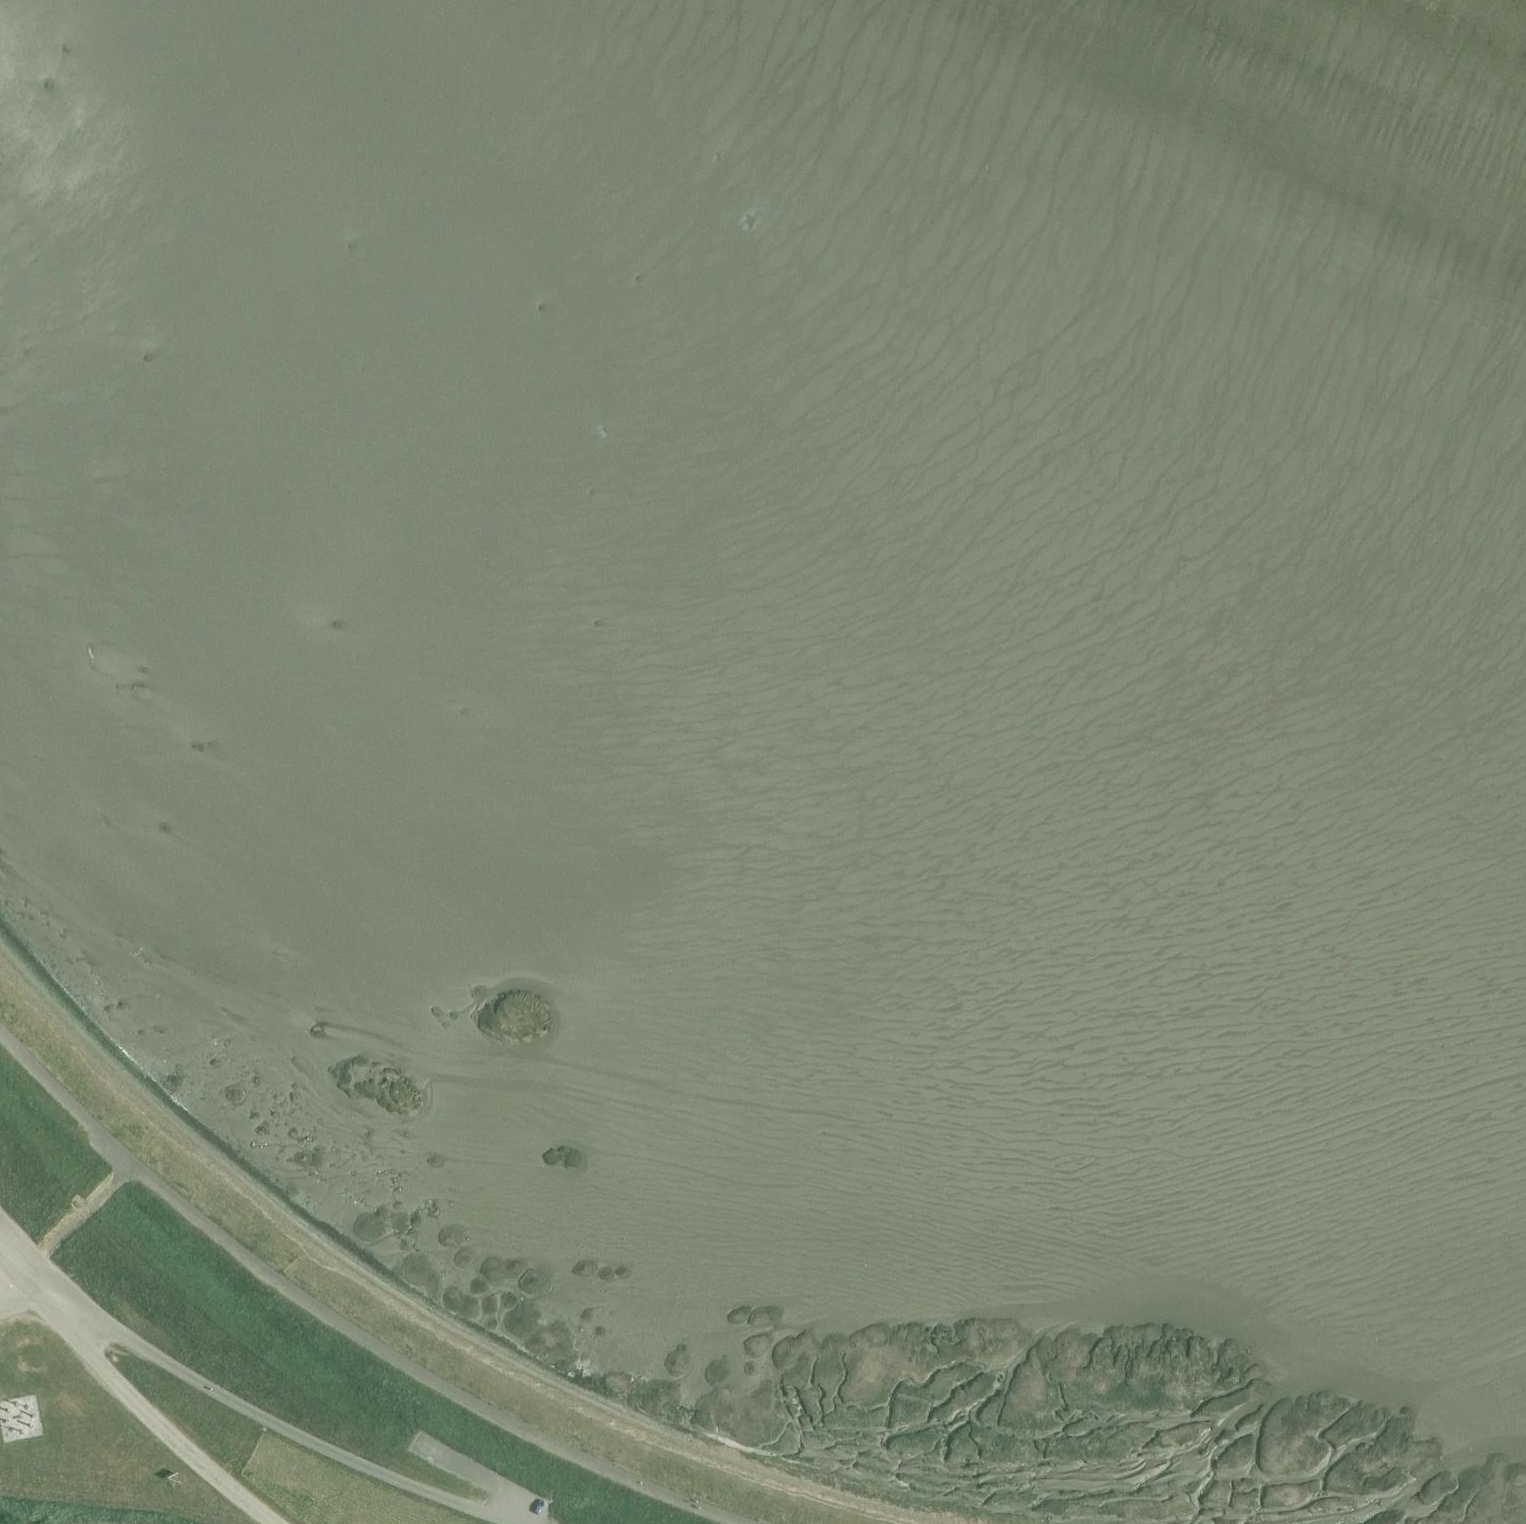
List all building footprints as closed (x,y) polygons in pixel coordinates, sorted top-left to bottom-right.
[(32,1395),(13,1396),(16,1432),(54,1429),(51,1391),(32,1393),(32,1395)]
